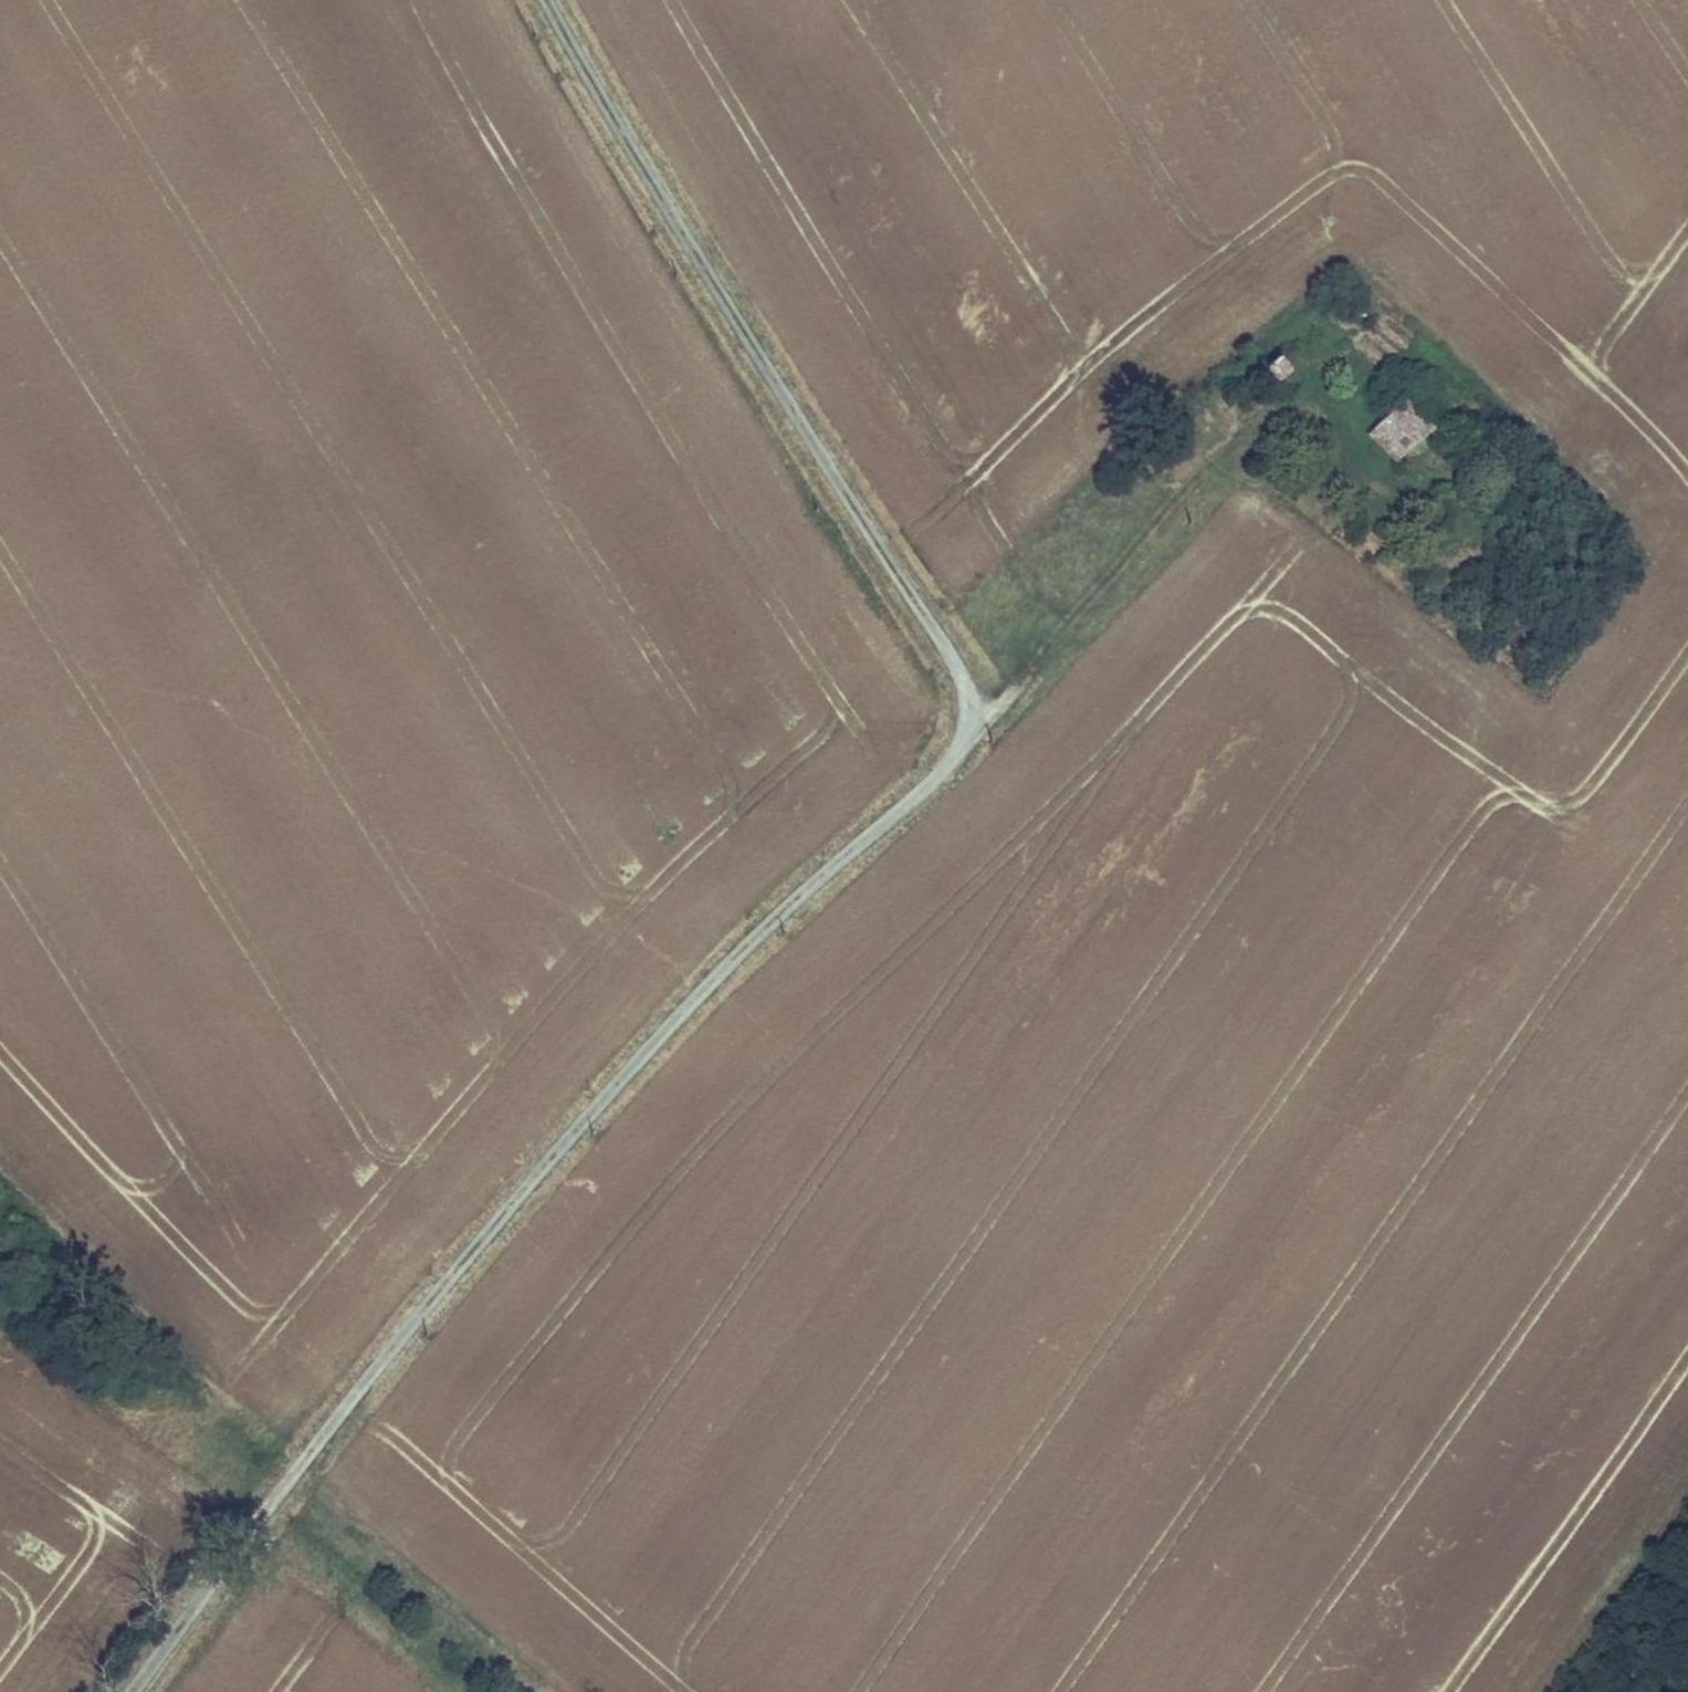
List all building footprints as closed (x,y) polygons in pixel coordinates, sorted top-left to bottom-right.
[(1288,368),(1276,354),(1267,363),(1279,376),(1288,368)] [(1396,467),(1431,433),(1403,404),(1368,438),(1396,467)]
